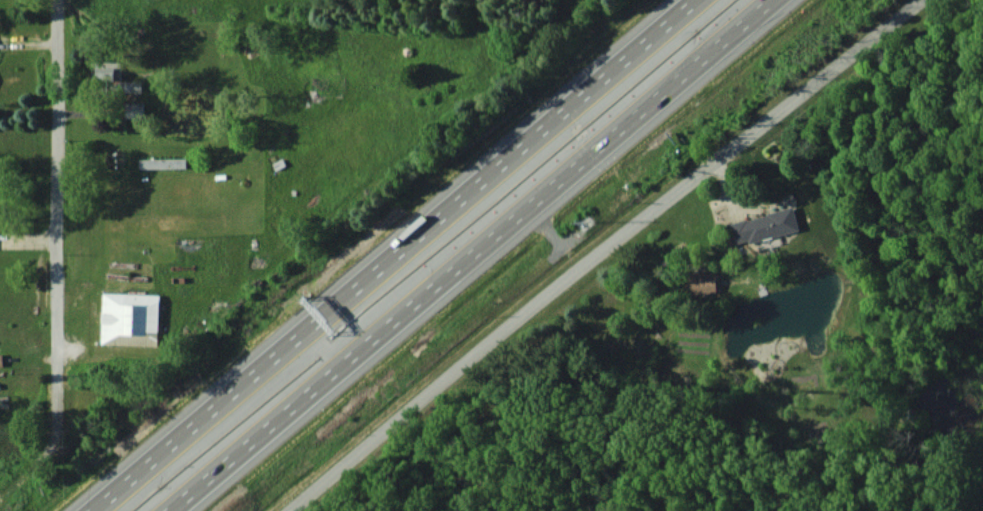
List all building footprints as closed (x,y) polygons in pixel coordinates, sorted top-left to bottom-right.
[(121,62),(92,61),(92,75),(98,75),(98,83),(110,84),(110,93),(142,94),(142,81),(120,80),(121,62)] [(144,117),(144,102),(126,102),(126,118),(144,117)] [(140,158),(140,168),(186,168),(186,158),(140,158)] [(799,229),(793,207),(727,223),(732,244),(749,239),(750,244),(772,238),(771,236),(799,229)] [(689,293),(717,292),(716,272),(688,272),(689,293)] [(160,294),(103,293),(102,343),(158,345),(160,294)]
